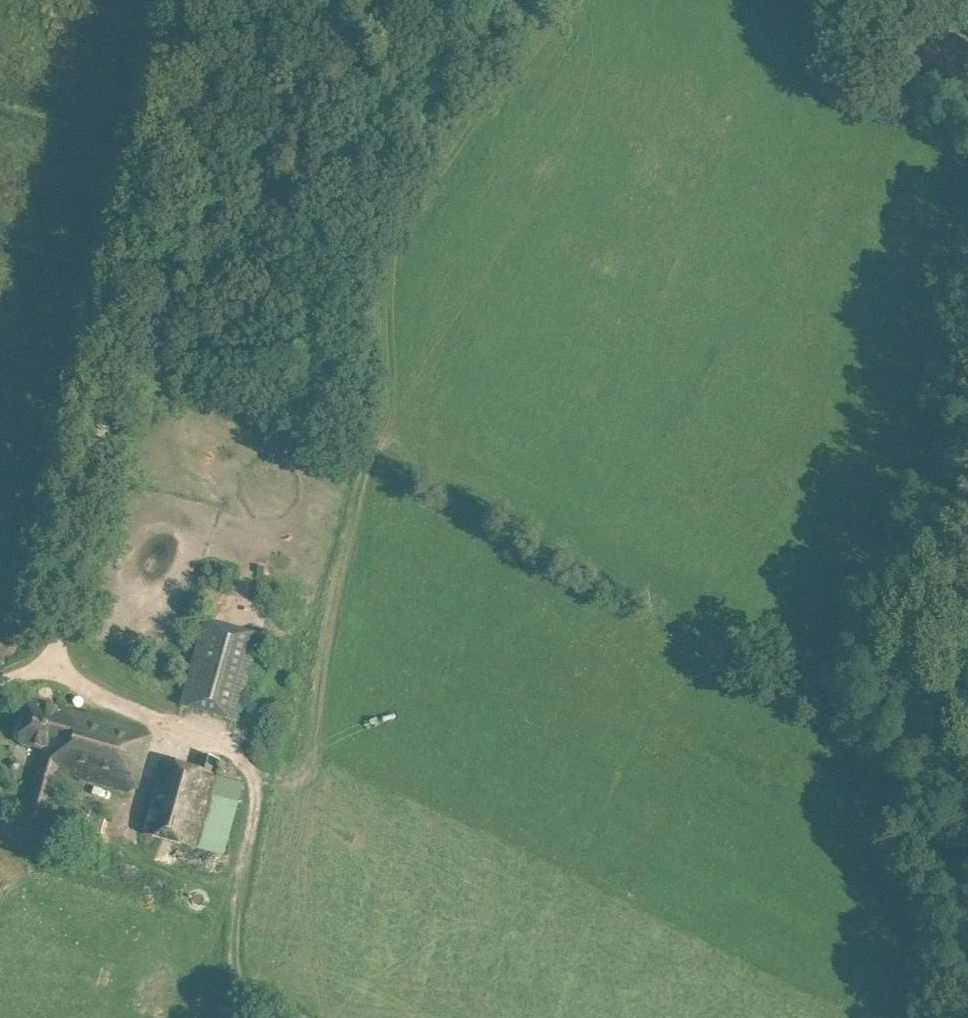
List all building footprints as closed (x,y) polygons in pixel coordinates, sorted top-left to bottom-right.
[(260,636),(205,620),(181,706),(236,722),(260,636)] [(129,791),(141,750),(146,731),(87,714),(83,716),(32,702),(21,743),(46,749),(24,824),(41,829),(58,771),(129,791)] [(193,848),(218,759),(201,755),(197,770),(165,761),(144,834),(193,848)]
